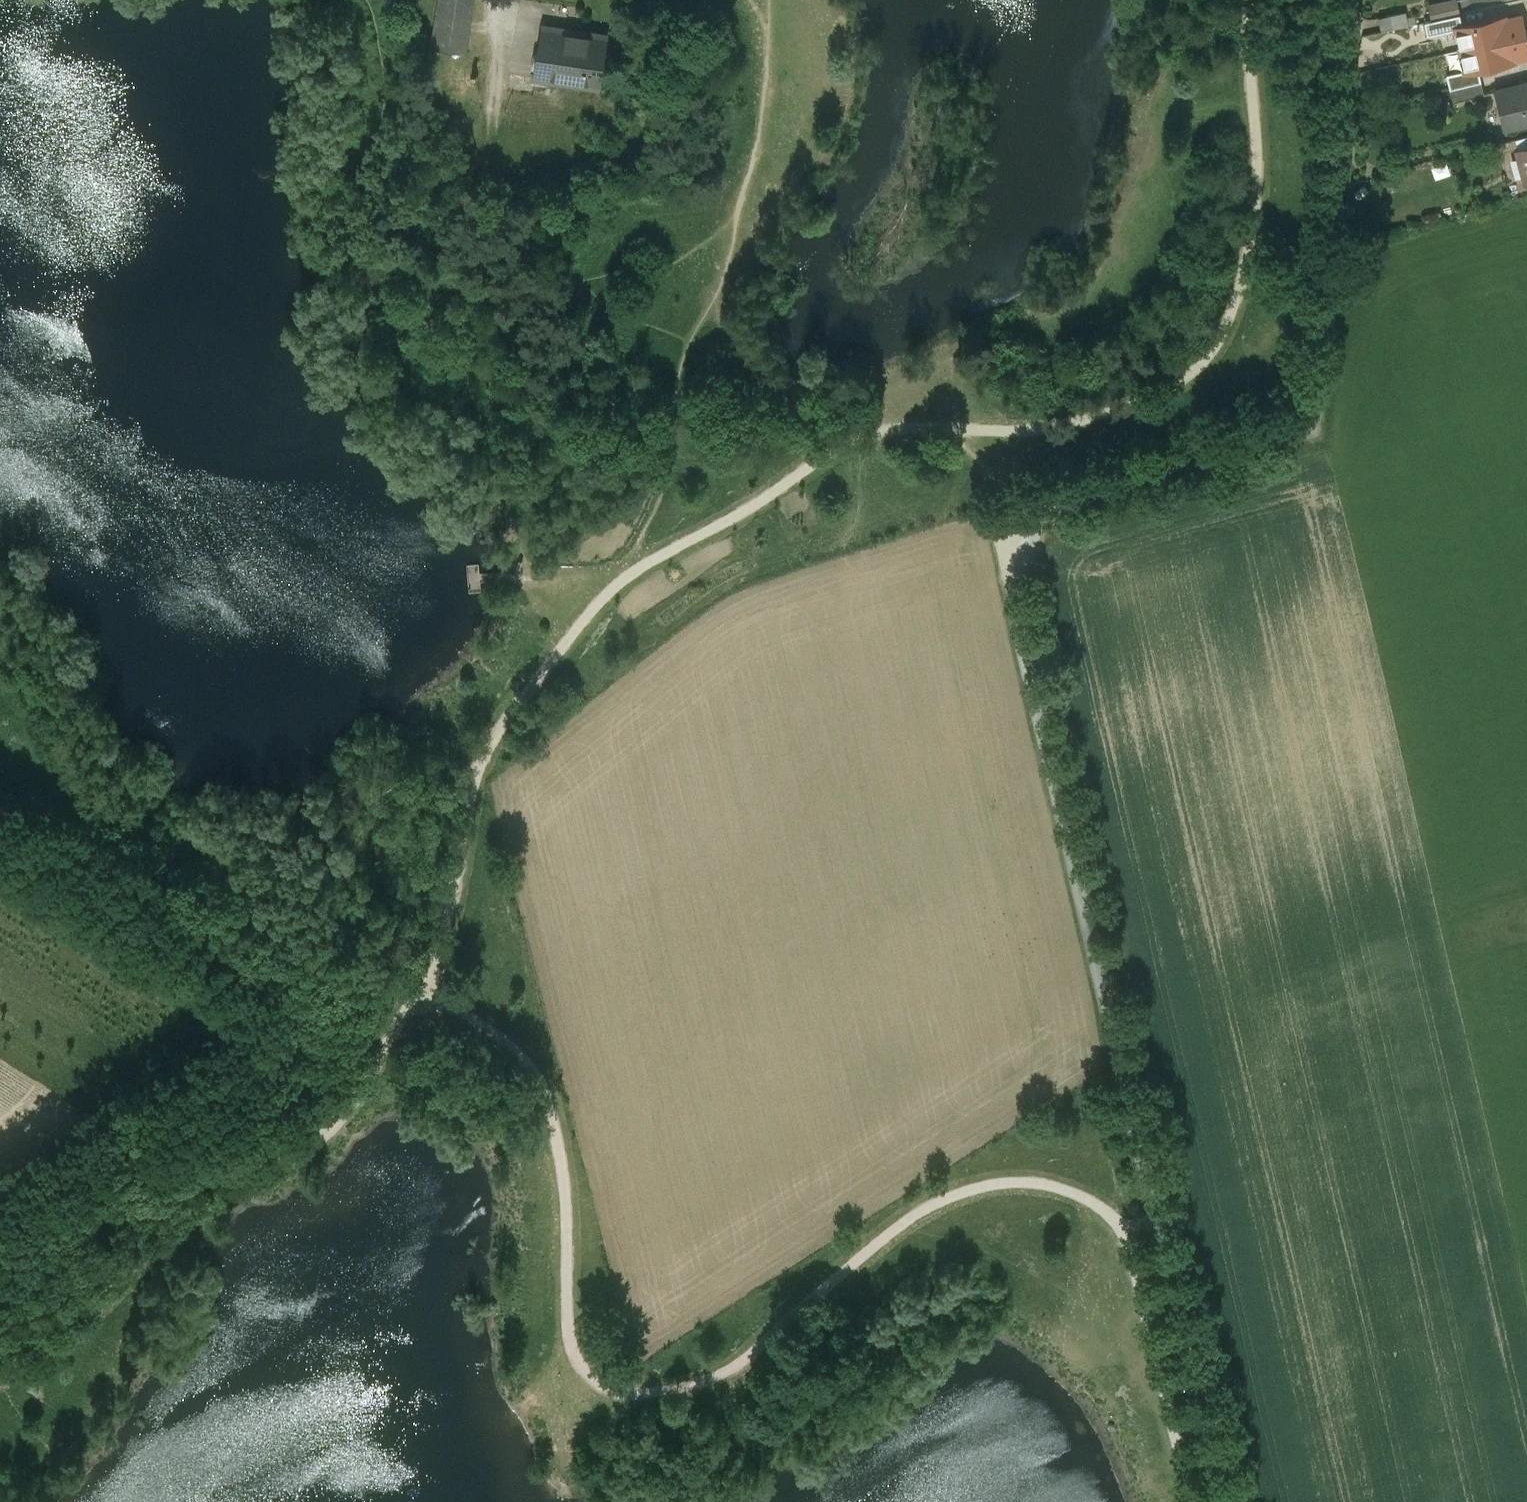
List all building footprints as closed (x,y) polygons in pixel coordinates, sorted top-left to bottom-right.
[(432,47),(464,53),(473,0),(440,0),(432,47)] [(1429,6),(1432,20),(1460,14),(1457,0),(1455,0),(1429,6)] [(1405,12),(1378,18),(1381,31),(1408,25),(1405,12)] [(1460,14),(1432,20),(1425,22),(1427,34),(1456,28),(1463,26),(1460,14)] [(1521,15),(1506,19),(1505,17),(1463,26),(1456,28),(1458,39),(1461,49),(1490,43),(1502,40),(1526,35),(1521,15)] [(568,28),(544,25),(536,78),(560,81),(568,28)] [(568,28),(560,81),(600,87),(607,34),(568,28)] [(1526,35),(1502,40),(1490,43),(1461,49),(1465,71),(1515,61),(1514,58),(1526,56),(1526,42),(1526,35)] [(1481,80),(1452,88),(1455,100),(1484,93),(1481,80)] [(1494,89),(1503,127),(1526,121),(1526,82),(1494,89)] [(1517,149),(1526,181),(1526,146),(1517,149)]
